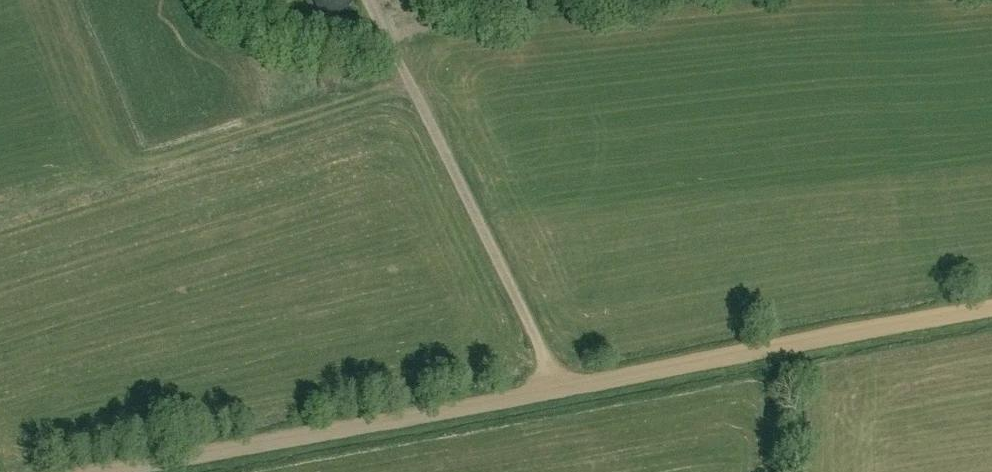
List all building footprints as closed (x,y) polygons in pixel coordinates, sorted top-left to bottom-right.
[(317,14),(341,16),(349,0),(310,0),(317,14)]
